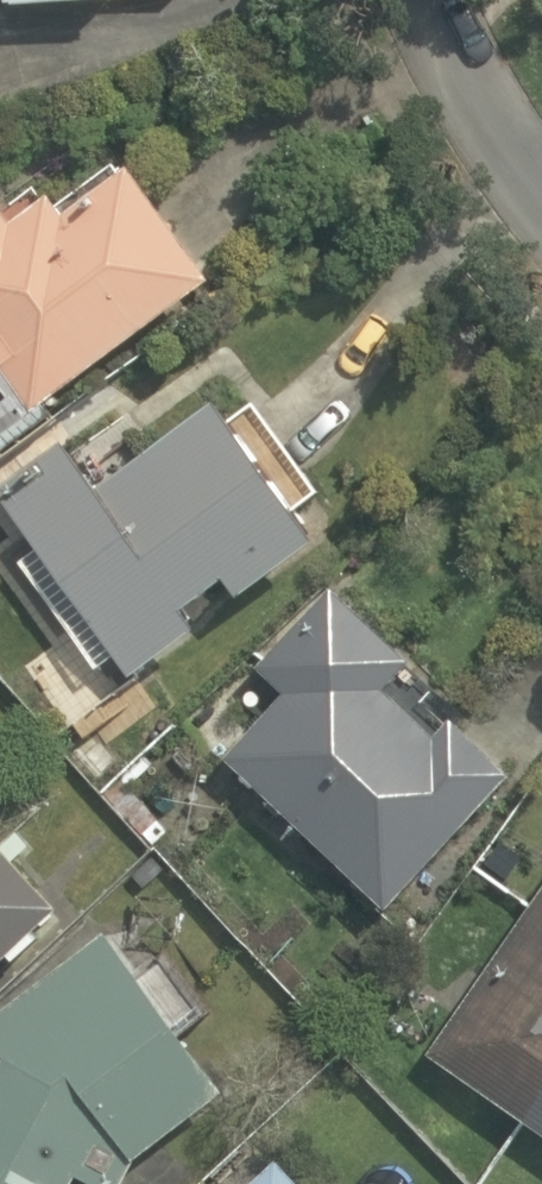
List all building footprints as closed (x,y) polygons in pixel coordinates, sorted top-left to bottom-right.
[(0,201),(0,385),(31,426),(214,286),(102,139),(7,211),(0,201)] [(228,416),(205,385),(148,427),(134,407),(2,503),(134,683),(203,632),(189,614),(223,589),(237,607),(322,545),(302,517),(331,496),(257,395),(228,416)] [(394,696),(423,669),(332,574),(246,656),(281,693),(216,754),(379,925),(530,781),(463,712),(435,739),(394,696)] [(70,920),(0,845),(0,984),(70,920)] [(430,1065),(541,1143),(541,903),(430,1065)] [(97,1183),(133,1183),(188,1134),(225,1086),(110,929),(0,1009),(0,1060),(0,1061),(0,1183),(80,1183),(84,1177),(97,1183)] [(241,1183),(292,1183),(265,1159),(241,1183)]
